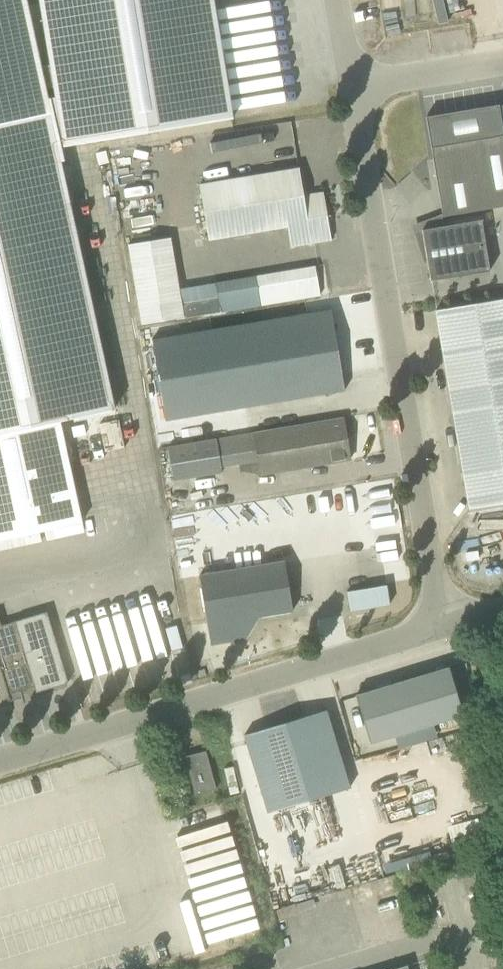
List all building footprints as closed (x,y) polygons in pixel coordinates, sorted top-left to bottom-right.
[(57,147),(41,66),(26,0),(0,0),(0,540),(82,522),(60,421),(115,409),(57,147)] [(57,147),(233,118),(214,0),(40,0),(51,65),(41,66),(57,147)] [(432,148),(443,217),(502,207),(502,131),(499,105),(427,117),(432,148)] [(211,159),(264,149),(259,125),(206,135),(211,159)] [(197,138),(140,141),(141,163),(198,160),(197,138)] [(121,150),(111,153),(122,199),(132,196),(121,150)] [(291,247),(332,240),(324,192),(304,196),(300,168),(280,172),(200,185),(209,240),(288,227),(291,247)] [(482,220),(422,230),(431,281),(490,271),(482,220)] [(169,238),(128,244),(142,325),(183,318),(169,238)] [(316,265),(216,283),(222,313),(321,296),(316,265)] [(469,509),(502,503),(502,299),(436,310),(469,509)] [(286,400),(345,390),(332,309),(152,340),(170,446),(217,438),(290,426),(286,400)] [(222,467),(259,461),(262,475),(351,460),(344,418),(255,433),(217,439),(222,467)] [(83,430),(88,449),(102,445),(97,426),(83,430)] [(170,446),(168,446),(174,481),(223,472),(222,467),(217,439),(217,438),(170,446)] [(200,575),(208,623),(211,645),(246,639),(259,616),(293,611),(285,561),(200,575)] [(387,584),(348,591),(351,611),(390,604),(387,584)] [(68,683),(47,611),(1,625),(0,621),(0,703),(11,700),(9,694),(35,686),(36,692),(68,683)] [(464,715),(450,667),(356,695),(371,743),(464,715)] [(355,696),(346,698),(350,717),(359,715),(355,696)] [(350,787),(327,710),(245,734),(268,812),(350,787)] [(195,795),(217,789),(206,750),(185,756),(195,795)] [(456,857),(488,848),(482,827),(450,836),(456,857)]
